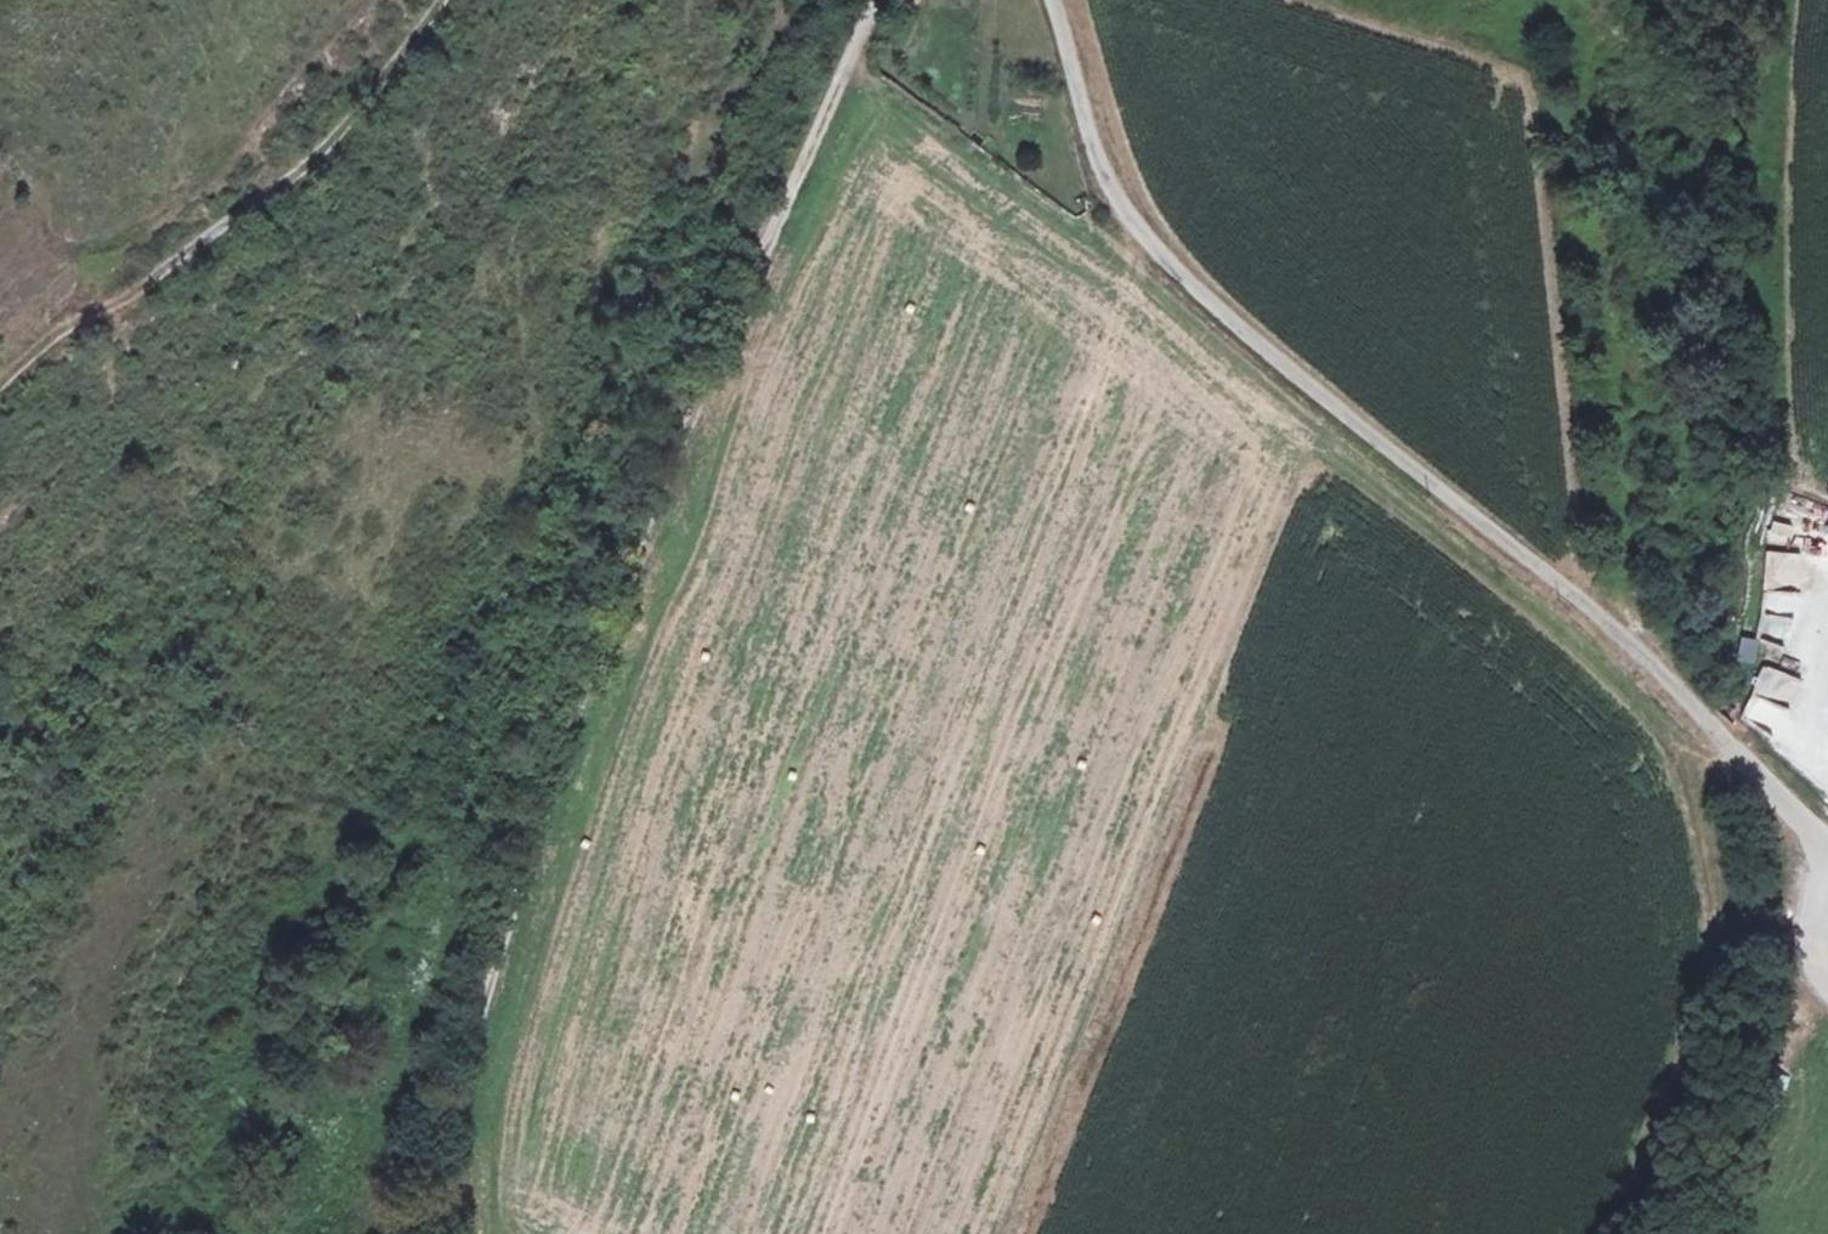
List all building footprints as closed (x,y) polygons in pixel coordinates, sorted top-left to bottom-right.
[(1814,526),(1827,532),(1827,507),(1823,505),(1814,526)] [(1766,590),(1764,614),(1797,617),(1799,593),(1766,590)] [(1782,641),(1785,625),(1764,620),(1760,637),(1782,641)] [(1735,661),(1752,664),(1757,641),(1740,638),(1735,661)] [(1753,688),(1789,705),(1800,682),(1765,665),(1753,688)] [(1779,734),(1789,710),(1752,694),(1742,717),(1779,734)]
